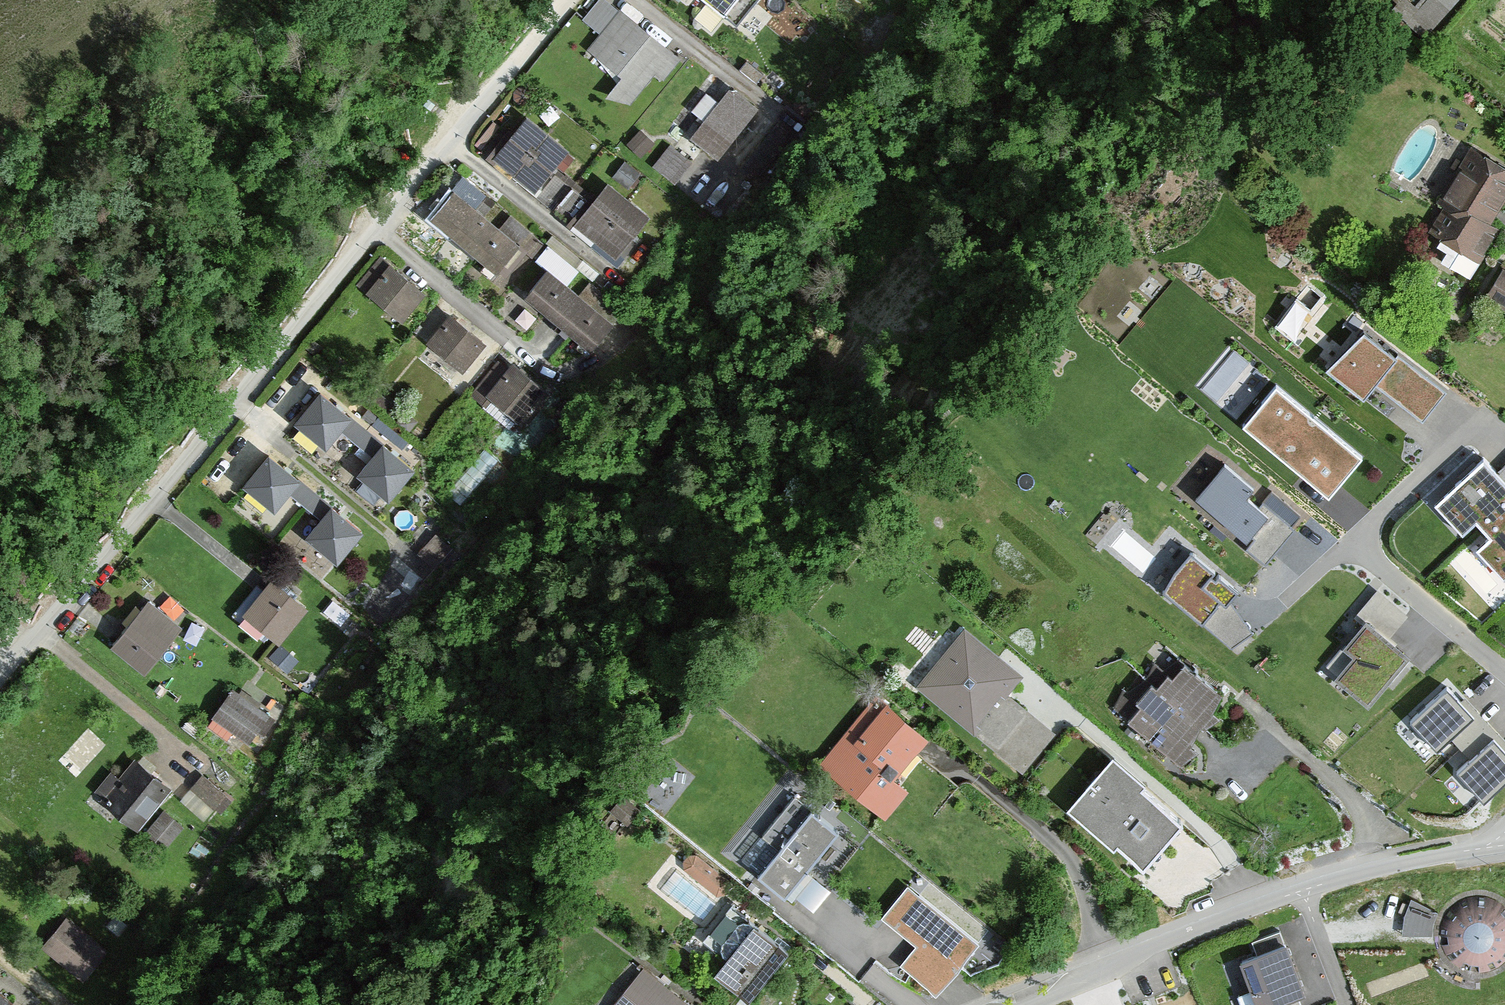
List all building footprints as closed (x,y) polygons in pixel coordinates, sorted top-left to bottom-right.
[(740,23),(760,0),(712,0),(740,23)] [(1439,13),(1425,0),(1409,0),(1400,10),(1424,31),(1439,13)] [(670,51),(620,12),(591,49),(641,88),(670,51)] [(754,113),(726,89),(689,133),(718,156),(754,113)] [(527,116),(496,154),(536,187),(567,149),(527,116)] [(671,138),(656,159),(676,174),(692,153),(671,138)] [(1467,147),(1433,202),(1455,215),(1437,243),(1476,258),(1493,228),(1482,223),(1504,189),(1504,171),(1467,147)] [(648,216),(608,184),(577,221),(618,254),(648,216)] [(519,243),(455,190),(433,216),(497,269),(519,243)] [(393,263),(370,291),(401,316),(424,288),(393,263)] [(1502,272),(1485,300),(1504,313),(1504,274),(1502,272)] [(546,273),(527,296),(586,347),(606,324),(546,273)] [(449,316),(427,343),(459,368),(481,341),(449,316)] [(1448,388),(1356,316),(1320,361),(1369,399),(1381,384),(1424,418),(1448,388)] [(517,421),(542,391),(510,365),(508,369),(498,361),(476,388),(517,421)] [(1363,450),(1278,378),(1244,418),(1329,490),(1363,450)] [(294,417),(326,444),(341,426),(372,451),(358,467),(390,494),(415,464),(321,385),(294,417)] [(363,524),(269,447),(241,480),(275,508),(288,491),(318,515),(303,532),(335,558),(363,524)] [(1484,450),(1434,498),(1463,527),(1477,513),(1491,528),(1473,545),(1504,578),(1504,577),(1504,472),(1484,450)] [(1255,482),(1221,455),(1188,496),(1267,559),(1291,529),(1247,493),(1255,482)] [(442,560),(456,542),(437,528),(423,546),(442,560)] [(1238,587),(1188,548),(1160,585),(1233,647),(1252,630),(1229,599),(1238,587)] [(267,579),(239,615),(270,640),(299,604),(267,579)] [(1408,609),(1375,584),(1350,617),(1358,623),(1344,641),(1356,650),(1340,670),(1371,693),(1403,651),(1386,638),(1408,609)] [(146,598),(110,645),(145,671),(181,624),(146,598)] [(1028,673),(968,625),(919,687),(1025,771),(1058,730),(1012,693),(1028,673)] [(277,647),(268,658),(284,670),(292,659),(277,647)] [(1177,658),(1125,716),(1172,757),(1223,699),(1177,658)] [(1453,680),(1414,718),(1437,741),(1447,731),(1471,757),(1456,771),(1489,805),(1504,789),(1504,733),(1453,680)] [(1114,701),(1128,711),(1140,694),(1127,684),(1114,701)] [(270,712),(231,685),(206,721),(228,736),(232,729),(251,741),(270,712)] [(930,730),(876,687),(816,761),(886,817),(909,788),(893,775),(930,730)] [(1112,761),(1067,813),(1114,854),(1117,851),(1143,873),(1181,830),(1140,794),(1145,789),(1112,761)] [(132,762),(101,802),(136,828),(167,788),(132,762)] [(183,796),(214,815),(230,787),(200,769),(183,796)] [(629,791),(618,802),(632,816),(643,805),(629,791)] [(150,824),(168,838),(183,818),(165,805),(150,824)] [(757,873),(785,896),(838,830),(809,807),(757,873)] [(686,865),(718,892),(731,877),(698,850),(686,865)] [(976,943),(903,885),(880,914),(915,941),(899,961),(937,992),(976,943)] [(1445,956),(1453,965),(1465,970),(1477,971),(1489,969),(1500,963),(1504,957),(1504,910),(1504,908),(1494,900),(1482,896),(1469,896),(1457,900),(1447,908),(1440,919),(1437,932),(1439,944),(1445,956)] [(1406,926),(1435,927),(1436,906),(1407,905),(1406,926)] [(63,919),(40,944),(70,970),(92,945),(63,919)] [(715,976),(751,1004),(753,1004),(763,993),(778,1004),(854,1004),(858,999),(830,976),(811,999),(776,971),(793,950),(758,922),(715,976)] [(1240,957),(1259,1004),(1269,1004),(1308,990),(1287,939),(1240,957)] [(612,1004),(696,1004),(646,964),(612,1004)]
